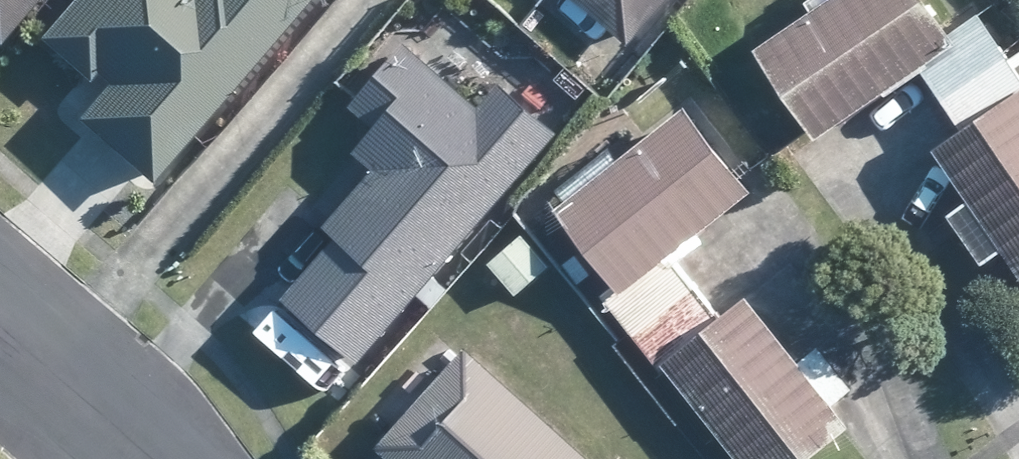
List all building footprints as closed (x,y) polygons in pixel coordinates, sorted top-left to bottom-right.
[(33,0),(0,0),(0,37),(33,0)] [(307,0),(70,0),(36,40),(79,78),(84,81),(90,73),(104,85),(73,120),(136,175),(147,184),(307,0)] [(626,48),(667,0),(573,0),(626,48)] [(939,27),(920,0),(828,0),(754,53),(815,140),(918,66),(941,99),(1003,56),(976,17),(947,37),(939,27)] [(476,107),(455,89),(402,44),(355,99),(348,106),(350,108),(376,130),(357,152),(354,155),(373,170),(323,229),(336,239),(282,300),(355,364),(416,295),(428,306),(443,290),(429,278),(503,192),(553,134),(549,131),(503,91),(496,85),(476,107)] [(1006,60),(1003,56),(941,99),(963,131),(932,152),(966,202),(945,218),(956,233),(979,266),(988,261),(1000,251),(1017,275),(1018,278),(1018,51),(1006,60)] [(519,87),(521,99),(530,107),(543,105),(551,95),(548,82),(538,74),(526,77),(519,87)] [(630,333),(693,284),(674,263),(702,241),(695,232),(748,192),(698,129),(682,109),(616,161),(608,149),(555,191),(564,203),(554,212),(612,286),(599,294),(630,333)] [(515,294),(546,265),(520,235),(487,264),(515,294)] [(630,333),(661,374),(665,371),(735,458),(806,458),(846,428),(829,405),(848,389),(821,356),(816,349),(796,364),(744,300),(719,319),(693,284),(630,333)] [(463,350),(457,355),(388,434),(374,450),(384,458),(586,458),(463,350)]
